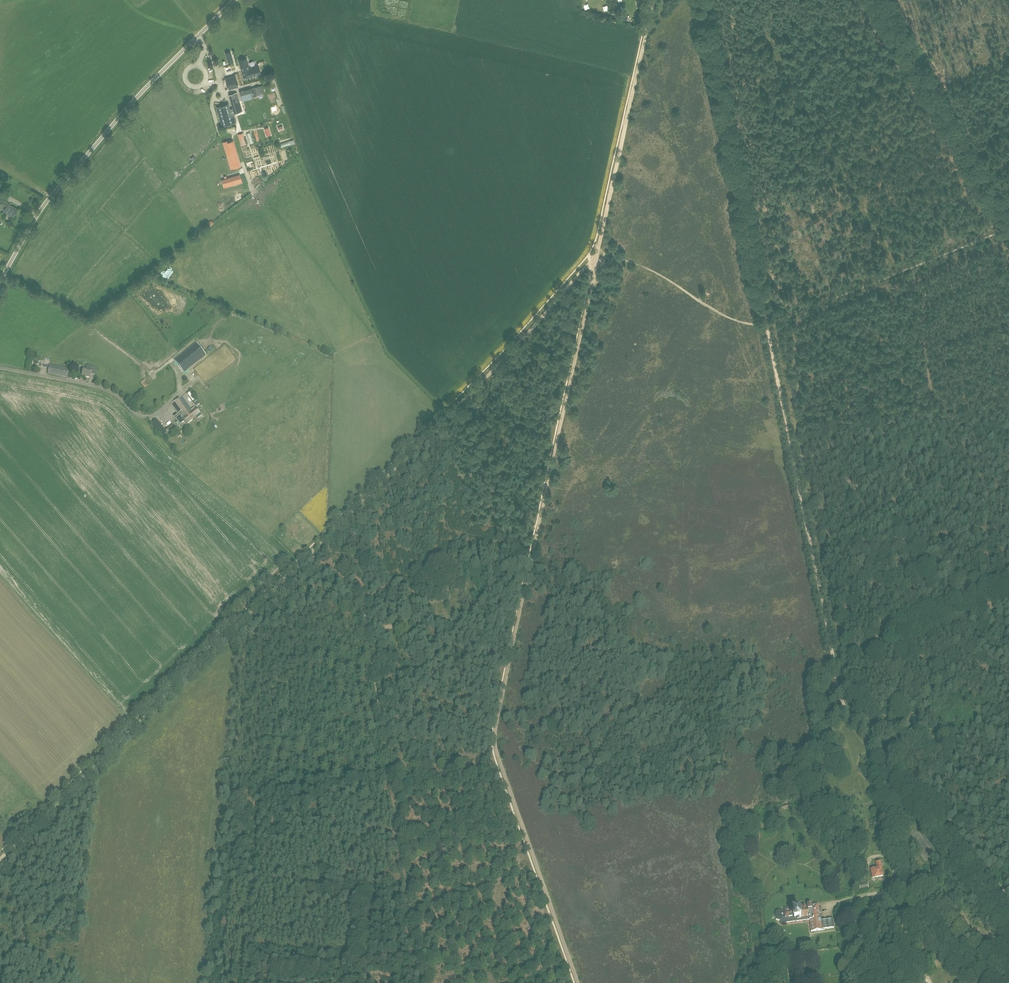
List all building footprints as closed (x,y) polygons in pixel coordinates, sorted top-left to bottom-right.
[(244,59),(239,61),(241,68),(242,71),(244,78),(259,74),(256,66),(249,68),(249,66),(248,63),(246,64),(244,59)] [(239,86),(236,75),(225,78),(228,89),(239,86)] [(259,86),(255,88),(255,87),(251,88),(251,91),(248,92),(249,95),(245,96),(243,90),(239,92),(242,101),(254,98),(254,97),(257,96),(257,94),(261,93),(259,86)] [(234,113),(242,111),(237,92),(229,95),(233,108),(234,113)] [(234,113),(233,108),(228,110),(226,104),(218,107),(223,126),(232,123),(230,116),(235,115),(234,113)] [(228,142),(228,140),(223,142),(231,169),(241,166),(233,140),(228,142)] [(3,200),(0,205),(0,208),(4,211),(3,211),(14,217),(18,209),(8,204),(9,203),(3,200)] [(196,343),(177,358),(187,370),(206,355),(196,343)] [(68,368),(49,364),(48,373),(66,377),(68,368)] [(96,375),(98,368),(87,365),(86,368),(83,368),(82,375),(90,377),(91,374),(96,375)] [(191,409),(182,396),(172,403),(180,415),(176,418),(180,423),(184,420),(187,423),(200,413),(196,407),(195,408),(194,407),(191,409)] [(161,435),(166,431),(157,418),(151,422),(161,435)] [(877,868),(871,869),(873,877),(883,875),(881,867),(877,868)] [(820,920),(818,904),(785,908),(785,909),(783,910),(782,912),(780,911),(778,912),(777,913),(776,915),(777,916),(778,917),(780,918),(781,923),(809,919),(811,931),(824,929),(824,928),(834,927),(833,918),(820,920)]
